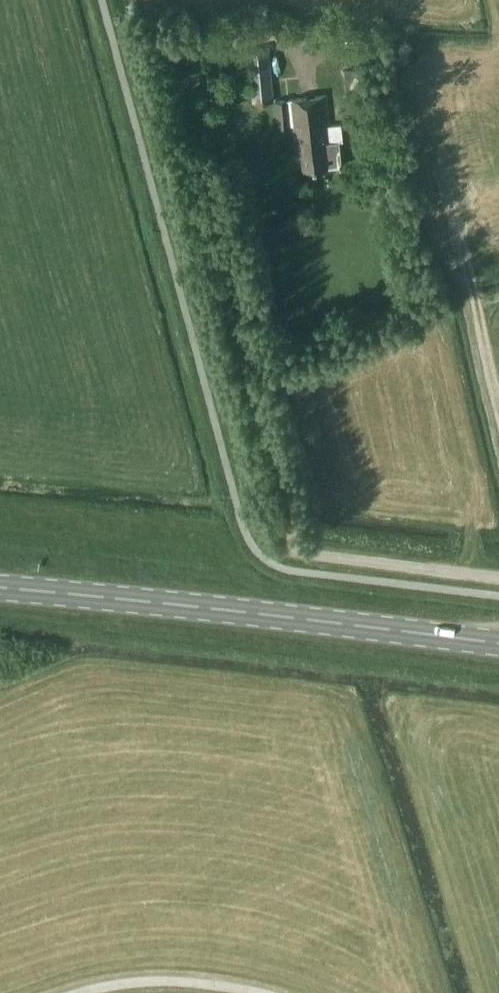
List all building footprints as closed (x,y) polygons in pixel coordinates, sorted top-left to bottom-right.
[(248,52),(252,103),(273,101),(269,50),(248,52)] [(341,71),(345,98),(365,96),(362,68),(341,71)] [(340,141),(343,141),(341,124),(330,125),(327,95),(276,100),(279,127),(293,126),(296,152),(302,151),(303,170),(342,166),(340,141)]
